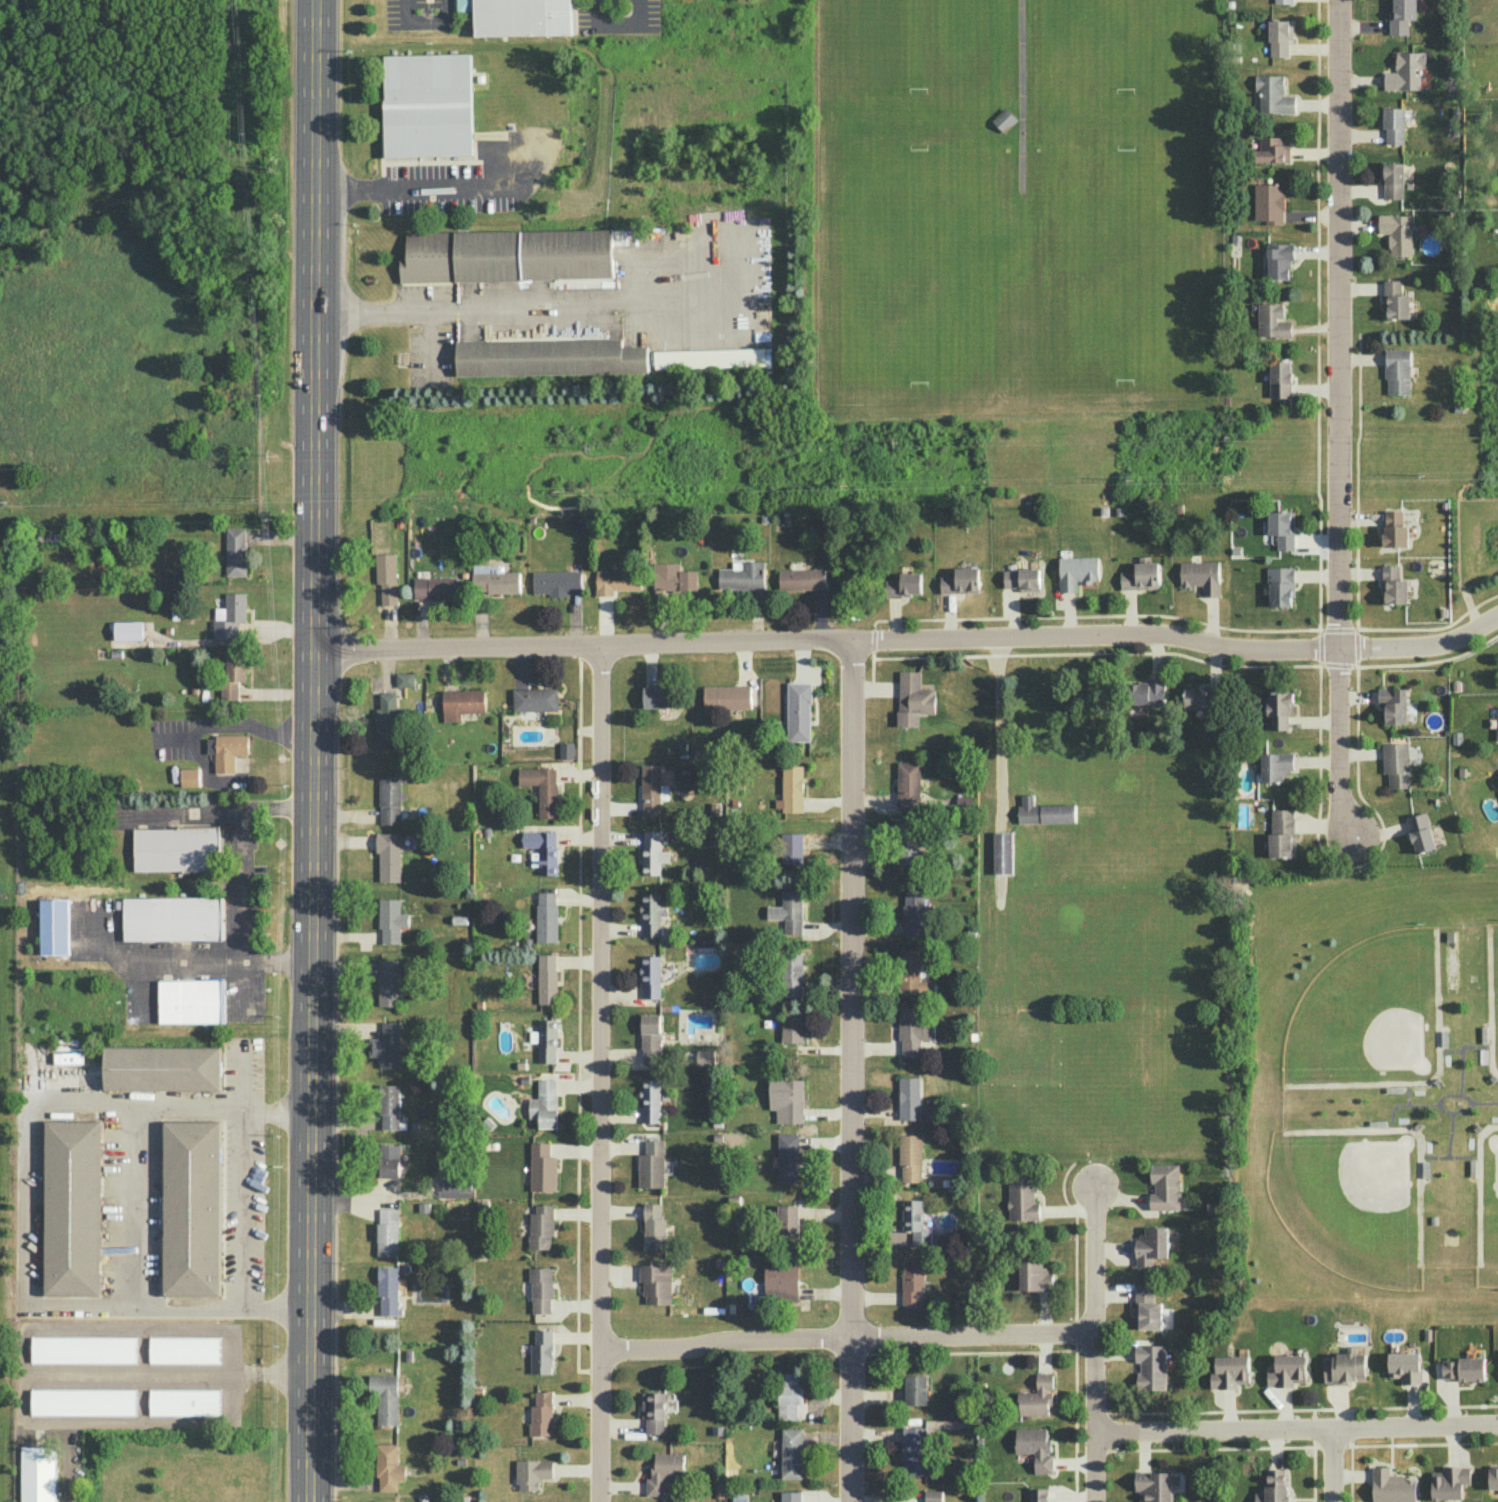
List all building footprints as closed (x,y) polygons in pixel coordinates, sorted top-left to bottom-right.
[(467,38),(583,34),(583,3),(583,0),(466,0),(467,38)] [(1393,9),(1393,0),(1416,0),(1416,19),(1407,19),(1408,34),(1389,34),(1389,9),(1393,9)] [(1269,20),(1293,20),(1292,40),(1288,40),(1288,57),(1270,56),(1270,41),(1268,41),(1269,20)] [(1425,51),(1395,51),(1396,72),(1384,72),(1384,89),(1421,89),(1420,67),(1425,67),(1425,51)] [(383,99),(385,99),(384,55),(470,53),(472,154),(384,156),(383,99)] [(477,74),(484,74),(485,82),(478,82),(477,74)] [(1283,75),(1283,95),(1295,95),(1295,112),(1260,113),(1259,89),(1255,90),(1255,75),(1283,75)] [(1004,133),(1017,118),(1005,107),(992,121),(1004,133)] [(1405,108),(1383,107),(1383,128),(1385,128),(1386,143),(1403,144),(1403,129),(1405,129),(1405,108)] [(1281,137),(1260,137),(1260,149),(1255,150),(1255,161),(1289,161),(1289,145),(1281,145),(1281,137)] [(1404,162),(1383,162),(1383,163),(1380,163),(1380,183),(1384,183),(1383,198),(1402,199),(1402,183),(1404,183),(1404,162)] [(1254,183),(1282,183),(1282,193),(1284,193),(1284,210),(1282,210),(1282,224),(1265,224),(1265,220),(1254,220),(1254,183)] [(1378,214),(1391,214),(1391,215),(1410,215),(1411,256),(1390,257),(1390,248),(1388,248),(1388,235),(1390,235),(1390,233),(1378,233),(1378,214)] [(400,282),(400,252),(406,252),(406,232),(613,228),(613,277),(400,282)] [(1293,243),(1266,243),(1266,248),(1266,257),(1268,257),(1268,278),(1289,278),(1288,270),(1290,270),(1290,260),(1294,260),(1293,243)] [(1400,280),(1383,280),(1384,307),(1387,307),(1386,318),(1409,318),(1409,295),(1401,295),(1400,280)] [(1282,303),(1257,303),(1258,336),(1275,336),(1275,338),(1291,338),(1291,321),(1277,321),(1277,317),(1284,317),(1283,307),(1282,307),(1282,303)] [(457,375),(456,341),(622,338),(623,346),(648,345),(648,372),(457,375)] [(766,365),(765,349),(655,352),(655,369),(766,365)] [(1410,349),(1385,349),(1384,378),(1386,378),(1387,394),(1409,394),(1410,349)] [(1270,360),(1290,360),(1290,372),(1291,372),(1291,382),(1290,382),(1290,397),(1269,396),(1270,360)] [(1402,510),(1385,511),(1385,525),(1384,525),(1384,532),(1382,532),(1381,536),(1383,536),(1382,546),(1408,546),(1407,525),(1402,525),(1402,510)] [(1267,511),(1293,511),(1294,549),(1276,549),(1276,535),(1268,534),(1267,511)] [(227,576),(246,575),(246,527),(226,527),(227,576)] [(376,553),(396,553),(398,604),(381,605),(380,584),(376,584),(376,553)] [(1098,557),(1059,557),(1060,592),(1077,592),(1077,580),(1081,580),(1081,584),(1098,584),(1098,557)] [(763,560),(732,561),(732,568),(718,568),(718,588),(764,588),(763,560)] [(1218,561),(1180,562),(1180,586),(1202,585),(1202,596),(1219,596),(1218,561)] [(1157,562),(1135,563),(1135,571),(1120,572),(1121,589),(1160,588),(1157,562)] [(519,571),(497,572),(497,563),(473,564),(472,591),(488,591),(488,593),(520,592),(519,571)] [(655,563),(680,563),(681,570),(697,570),(697,592),(674,593),(674,590),(655,589),(655,563)] [(1399,565),(1381,565),(1381,592),(1384,592),(1384,604),(1407,603),(1407,580),(1399,580),(1399,565)] [(978,566),(955,567),(955,576),(940,576),(941,593),(980,593),(978,566)] [(778,569),(823,567),(824,586),(812,587),(812,590),(779,591),(778,569)] [(1039,567),(1018,568),(1018,570),(1004,570),(1004,587),(1018,587),(1019,591),(1039,591),(1039,567)] [(1294,567),(1294,596),(1291,596),(1291,606),(1269,606),(1269,582),(1266,583),(1266,567),(1294,567)] [(596,570),(641,570),(641,590),(613,590),(613,594),(596,596),(596,570)] [(580,571),(533,571),(533,593),(549,592),(549,596),(568,595),(568,592),(581,592),(580,571)] [(921,573),(896,573),(896,580),(885,580),(886,597),(902,597),(902,595),(911,595),(911,593),(921,593),(921,573)] [(414,576),(456,576),(457,588),(452,589),(452,597),(414,598),(414,576)] [(214,639),(238,639),(238,621),(246,621),(245,592),(225,593),(226,607),(213,608),(214,639)] [(143,639),(142,621),(114,622),(115,639),(143,639)] [(246,681),(245,654),(223,654),(224,700),(239,699),(239,681),(246,681)] [(899,671),(920,671),(920,688),(934,689),(935,713),(920,713),(919,726),(897,726),(897,711),(899,711),(899,671)] [(415,686),(414,672),(396,673),(397,687),(415,686)] [(1147,677),(1164,677),(1164,694),(1149,694),(1149,704),(1131,704),(1131,682),(1146,682),(1147,677)] [(787,682),(811,682),(811,702),(809,702),(809,741),(787,741),(787,682)] [(703,685),(749,684),(750,709),(703,709),(703,685)] [(643,686),(643,707),(668,707),(668,685),(643,686)] [(512,689),(557,687),(557,709),(513,711),(512,689)] [(1185,687),(1221,688),(1222,708),(1183,708),(1185,687)] [(1378,688),(1406,688),(1407,723),(1385,723),(1385,712),(1382,712),(1382,704),(1378,704),(1378,688)] [(442,690),(483,689),(485,712),(461,713),(461,721),(443,721),(442,690)] [(1267,692),(1293,691),(1293,714),(1288,714),(1288,729),(1269,730),(1270,714),(1266,715),(1266,702),(1268,702),(1267,692)] [(207,735),(207,754),(215,754),(215,773),(235,773),(235,755),(248,755),(248,736),(207,735)] [(573,742),(560,742),(559,758),(573,759),(573,742)] [(1382,744),(1408,743),(1410,787),(1388,788),(1387,773),(1383,773),(1382,744)] [(1261,753),(1293,752),(1293,770),(1289,770),(1290,774),(1283,774),(1283,783),(1261,781),(1261,753)] [(897,762),(920,762),(920,809),(896,808),(897,762)] [(660,764),(660,815),(642,816),(643,799),(641,800),(641,764),(660,764)] [(802,765),(802,812),(782,811),(782,765),(802,765)] [(181,786),(199,786),(198,768),(180,768),(181,786)] [(556,768),(518,768),(518,784),(538,785),(538,817),(557,817),(557,782),(556,782),(556,768)] [(379,775),(400,775),(400,823),(380,823),(380,806),(378,806),(379,775)] [(1032,794),(1021,794),(1021,805),(1017,805),(1018,823),(1075,822),(1074,804),(1032,805),(1032,794)] [(973,796),(957,797),(957,808),(973,808),(973,796)] [(1271,809),(1271,833),(1268,833),(1269,857),(1294,856),(1293,809),(1271,809)] [(1405,818),(1425,811),(1435,847),(1416,853),(1412,842),(1411,842),(1408,832),(1410,831),(1405,818)] [(896,821),(897,865),(921,865),(920,850),(923,850),(922,836),(919,836),(918,821),(896,821)] [(219,826),(134,827),(135,871),(219,870),(219,826)] [(555,831),(522,831),(522,846),(538,847),(538,874),(557,874),(557,847),(555,846),(555,831)] [(660,831),(643,831),(643,846),(641,846),(642,874),(661,874),(660,831)] [(1012,831),(993,831),(993,873),(1012,873),(1012,831)] [(400,832),(401,881),(379,881),(379,853),(375,853),(375,832),(400,832)] [(803,833),(781,833),(781,864),(803,864),(803,833)] [(802,889),(782,889),(781,906),(767,905),(766,919),(784,918),(784,933),(802,934),(802,889)] [(904,889),(924,890),(925,924),(923,924),(923,934),(904,934),(904,921),(900,921),(901,906),(904,906),(904,889)] [(555,892),(537,892),(538,904),(536,904),(536,942),(557,942),(557,904),(556,904),(555,892)] [(660,893),(641,893),(641,922),(643,922),(643,936),(660,936),(660,893)] [(124,940),(221,939),(220,897),(124,898),(124,940)] [(379,898),(400,898),(400,913),(408,913),(408,927),(400,927),(400,943),(381,943),(381,928),(378,928),(379,898)] [(40,899),(41,955),(69,955),(69,899),(40,899)] [(920,949),(899,948),(899,992),(935,993),(934,981),(920,980),(920,949)] [(802,952),(782,952),(781,997),(803,997),(801,980),(803,979),(803,963),(801,963),(802,952)] [(556,954),(537,954),(538,1003),(559,1004),(558,969),(556,968),(556,954)] [(660,955),(641,956),(642,983),(643,983),(643,998),(660,998),(660,955)] [(400,959),(400,1004),(378,1005),(378,959),(400,959)] [(159,980),(160,1023),(224,1022),(224,979),(159,980)] [(921,1007),(899,1007),(899,1040),(902,1040),(902,1056),(919,1056),(920,1039),(934,1039),(934,1024),(920,1023),(921,1007)] [(802,1042),(781,1042),(782,1009),(802,1009),(802,1042)] [(659,1014),(641,1014),(641,1048),(642,1048),(643,1063),(661,1062),(659,1014)] [(557,1019),(538,1019),(538,1031),(537,1046),(538,1046),(538,1063),(556,1063),(557,1019)] [(400,1021),(399,1067),(379,1067),(379,1056),(369,1056),(369,1038),(382,1038),(382,1021),(400,1021)] [(220,1090),(221,1048),(104,1046),(104,1088),(220,1090)] [(696,1065),(715,1065),(716,1050),(696,1050),(696,1065)] [(83,1063),(82,1052),(54,1053),(55,1064),(83,1063)] [(899,1077),(919,1077),(919,1119),(899,1120),(899,1078),(899,1077)] [(555,1079),(538,1079),(538,1098),(528,1098),(529,1117),(539,1117),(539,1128),(557,1127),(557,1094),(555,1094),(555,1079)] [(659,1079),(642,1079),(643,1122),(661,1122),(659,1079)] [(804,1079),(770,1079),(769,1109),(776,1109),(776,1123),(804,1122),(804,1079)] [(399,1084),(378,1084),(378,1114),(382,1113),(382,1129),(399,1129),(399,1084)] [(101,1121),(45,1121),(45,1295),(101,1295),(101,1121)] [(219,1295),(221,1122),(164,1121),(163,1295),(219,1295)] [(778,1133),(778,1181),(802,1180),(800,1132),(778,1133)] [(922,1135),(921,1181),(901,1181),(902,1165),(899,1165),(899,1134),(922,1135)] [(664,1140),(645,1140),(645,1154),(638,1153),(639,1187),(663,1187),(664,1140)] [(550,1142),(531,1141),(530,1190),(556,1190),(556,1156),(549,1156),(550,1142)] [(399,1144),(378,1143),(379,1176),(400,1177),(399,1144)] [(1178,1164),(1179,1208),(1150,1209),(1149,1192),(1154,1192),(1154,1183),(1150,1183),(1149,1164),(1178,1164)] [(1039,1220),(1039,1203),(1033,1202),(1033,1192),(1038,1192),(1037,1183),(1029,1183),(1029,1173),(1008,1173),(1008,1220),(1039,1220)] [(922,1199),(902,1199),(902,1230),(912,1230),(912,1246),(922,1245),(922,1241),(930,1241),(929,1230),(923,1230),(922,1199)] [(661,1203),(644,1202),(643,1249),(665,1249),(665,1234),(672,1235),(672,1224),(666,1224),(666,1219),(661,1219),(661,1203)] [(553,1204),(535,1204),(535,1213),(530,1212),(530,1235),(528,1235),(528,1249),(551,1249),(551,1235),(554,1235),(553,1204)] [(777,1205),(799,1205),(799,1243),(777,1244),(777,1205)] [(398,1208),(398,1256),(376,1255),(377,1208),(398,1208)] [(1144,1226),(1167,1226),(1168,1257),(1153,1257),(1153,1266),(1136,1265),(1136,1257),(1135,1257),(1135,1239),(1139,1239),(1138,1233),(1145,1233),(1144,1226)] [(1020,1256),(1019,1290),(1052,1291),(1052,1272),(1048,1272),(1049,1267),(1042,1266),(1043,1256),(1020,1256)] [(903,1260),(903,1275),(902,1275),(901,1305),(920,1305),(920,1291),(924,1290),(923,1259),(903,1260)] [(639,1264),(671,1264),(670,1304),(646,1303),(646,1295),(643,1295),(643,1282),(639,1282),(639,1264)] [(764,1264),(798,1265),(798,1302),(765,1301),(764,1264)] [(398,1266),(377,1265),(377,1296),(380,1296),(380,1315),(398,1315),(398,1266)] [(551,1268),(552,1280),(553,1279),(553,1297),(550,1297),(550,1312),(532,1313),(532,1297),(531,1297),(531,1281),(529,1281),(529,1267),(551,1268)] [(1135,1285),(1134,1328),(1161,1328),(1161,1302),(1153,1302),(1153,1285),(1135,1285)] [(552,1330),(552,1372),(530,1373),(530,1343),(535,1343),(535,1329),(552,1330)] [(32,1362),(136,1362),(136,1337),(32,1336),(32,1362)] [(150,1363),(219,1363),(220,1337),(150,1337),(150,1363)] [(1136,1372),(1140,1372),(1140,1362),(1135,1361),(1135,1344),(1165,1345),(1165,1389),(1136,1390),(1136,1372)] [(1387,1353),(1419,1352),(1420,1384),(1402,1384),(1402,1376),(1399,1376),(1399,1377),(1388,1377),(1387,1353)] [(1336,1353),(1336,1356),(1331,1356),(1331,1358),(1324,1358),(1323,1382),(1332,1383),(1332,1385),(1349,1384),(1348,1381),(1356,1381),(1356,1379),(1365,1379),(1365,1353),(1336,1353)] [(1274,1355),(1275,1368),(1266,1369),(1266,1386),(1275,1386),(1275,1387),(1293,1387),(1293,1382),(1305,1382),(1305,1364),(1307,1362),(1307,1354),(1274,1355)] [(1214,1356),(1248,1355),(1248,1382),(1236,1383),(1236,1388),(1218,1388),(1218,1387),(1210,1388),(1210,1371),(1215,1371),(1214,1356)] [(1484,1357),(1458,1357),(1458,1360),(1442,1361),(1442,1378),(1458,1378),(1458,1380),(1460,1380),(1460,1381),(1467,1381),(1468,1383),(1475,1382),(1476,1381),(1485,1381),(1484,1357)] [(780,1372),(798,1372),(798,1386),(802,1386),(802,1404),(797,1403),(797,1420),(778,1420),(779,1404),(777,1404),(778,1393),(780,1393),(780,1372)] [(1036,1372),(1052,1372),(1053,1390),(1048,1390),(1048,1391),(1051,1391),(1052,1405),(1048,1405),(1048,1414),(1019,1414),(1018,1400),(1017,1400),(1017,1392),(1036,1392),(1036,1372)] [(397,1375),(369,1374),(369,1393),(376,1393),(377,1424),(398,1425),(397,1375)] [(926,1374),(927,1404),(905,1404),(905,1396),(905,1375),(926,1374)] [(136,1389),(31,1389),(31,1415),(136,1415),(136,1389)] [(220,1390),(150,1389),(150,1415),(219,1416),(220,1390)] [(552,1390),(553,1408),(551,1407),(552,1434),(529,1435),(529,1422),(531,1422),(531,1405),(535,1405),(536,1391),(552,1390)] [(642,1391),(664,1392),(664,1433),(645,1433),(646,1418),(641,1418),(642,1391)] [(926,1427),(902,1427),(902,1435),(902,1458),(904,1458),(904,1474),(927,1474),(926,1427)] [(803,1429),(782,1428),(781,1478),(802,1478),(803,1429)] [(1016,1428),(1046,1428),(1046,1439),(1051,1439),(1051,1452),(1047,1452),(1047,1454),(1052,1454),(1052,1463),(1053,1472),(1035,1473),(1034,1453),(1016,1453),(1016,1428)] [(397,1444),(397,1464),(405,1464),(405,1480),(398,1480),(397,1490),(379,1491),(379,1476),(376,1476),(376,1443),(397,1444)] [(54,1446),(21,1447),(22,1501),(55,1501),(54,1446)] [(655,1453),(684,1453),(683,1475),(663,1476),(663,1495),(646,1495),(646,1478),(650,1477),(651,1462),(655,1462),(655,1453)] [(515,1459),(516,1483),(518,1483),(518,1490),(538,1490),(538,1480),(541,1480),(540,1478),(553,1478),(552,1460),(541,1460),(541,1459),(515,1459)] [(1489,1465),(1497,1465),(1497,1489),(1489,1488),(1489,1465)] [(1372,1466),(1372,1501),(1415,1501),(1415,1479),(1403,1479),(1402,1474),(1389,1474),(1389,1467),(1372,1466)] [(1443,1466),(1462,1466),(1470,1467),(1470,1484),(1462,1483),(1462,1499),(1432,1499),(1431,1471),(1443,1471),(1443,1466)] [(1266,1469),(1267,1485),(1264,1485),(1264,1492),(1254,1492),(1254,1501),(1286,1501),(1289,1501),(1289,1495),(1287,1495),(1284,1469),(1266,1469)] [(1171,1472),(1171,1501),(1139,1501),(1139,1490),(1134,1491),(1134,1472),(1171,1472)] [(1048,1498),(1048,1501),(1029,1501),(1029,1487),(1048,1488),(1048,1498)] [(925,1499),(925,1501),(941,1501),(941,1490),(925,1490),(925,1499)] [(801,1491),(801,1501),(780,1501),(780,1491),(801,1491)]
